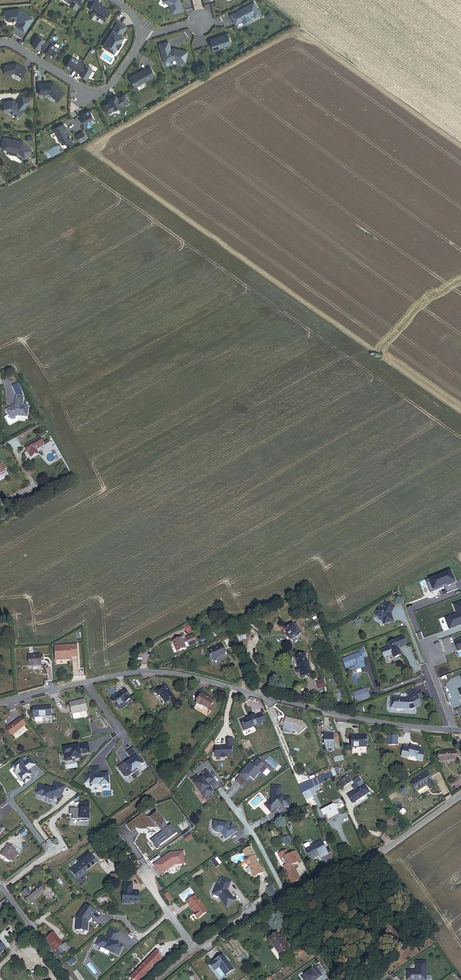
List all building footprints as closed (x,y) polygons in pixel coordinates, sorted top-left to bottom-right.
[(76,9),(81,0),(67,0),(71,3),(70,5),(76,9)] [(104,21),(110,12),(99,4),(99,3),(95,0),(89,9),(93,12),(92,13),(104,21)] [(163,1),(170,6),(173,14),(183,12),(180,0),(164,0),(163,1)] [(242,21),(244,24),(247,25),(252,22),(249,18),(253,15),(255,18),(261,15),(254,3),(231,16),(235,25),(242,21)] [(25,32),(33,18),(19,9),(5,11),(6,20),(9,21),(17,21),(21,23),(18,27),(25,32)] [(118,49),(122,43),(121,42),(124,38),(122,36),(127,27),(119,22),(104,47),(115,53),(118,49)] [(231,45),(227,34),(211,40),(213,45),(215,45),(216,50),(231,45)] [(39,37),(33,44),(54,60),(59,50),(39,37)] [(187,52),(174,49),(170,50),(168,43),(159,45),(165,63),(174,60),(185,63),(187,52)] [(73,58),(67,67),(87,80),(92,71),(73,58)] [(5,66),(8,76),(17,74),(22,78),(25,76),(28,71),(18,64),(5,66)] [(130,78),(135,87),(151,78),(154,76),(150,68),(147,70),(146,69),(130,78)] [(39,94),(49,94),(57,101),(64,93),(53,83),(38,84),(39,94)] [(125,94),(103,106),(109,113),(130,104),(125,94)] [(11,112),(18,117),(30,101),(23,97),(18,104),(13,101),(4,102),(6,111),(7,112),(11,112)] [(85,114),(79,118),(83,126),(94,120),(89,111),(85,113),(85,114)] [(53,130),(61,145),(70,140),(62,125),(53,130)] [(83,132),(77,136),(81,143),(86,138),(83,132)] [(4,139),(3,149),(19,154),(27,160),(32,151),(24,143),(4,139)] [(17,396),(16,405),(6,410),(9,415),(5,417),(9,423),(11,424),(19,419),(19,418),(18,416),(27,417),(28,406),(27,406),(27,403),(23,402),(23,397),(17,396)] [(39,455),(37,450),(44,447),(40,440),(25,448),(31,459),(39,455)] [(451,571),(426,581),(430,593),(444,587),(448,586),(450,592),(458,589),(451,571)] [(390,615),(395,607),(386,602),(383,608),(380,607),(375,615),(382,620),(384,625),(394,622),(392,617),(390,617),(390,615)] [(454,605),(457,614),(445,618),(449,629),(460,625),(460,602),(454,605)] [(187,633),(193,629),(190,624),(184,628),(187,633)] [(298,635),(301,634),(297,628),(295,629),(293,625),(285,629),(290,640),(292,639),(294,642),(297,640),(296,638),(299,636),(298,635)] [(240,640),(249,638),(247,631),(238,634),(240,640)] [(185,638),(189,646),(197,643),(193,635),(185,638)] [(401,655),(398,648),(406,644),(404,637),(388,643),(390,647),(381,650),(384,657),(392,654),(394,658),(401,655)] [(177,652),(186,648),(182,640),(181,638),(172,642),(177,652)] [(78,657),(77,645),(55,646),(56,660),(71,659),(71,657),(78,657)] [(212,661),(225,655),(221,645),(208,651),(212,661)] [(364,661),(362,658),(362,656),(365,655),(363,649),(359,650),(360,653),(343,659),(346,668),(354,665),(355,668),(360,667),(360,668),(365,667),(363,662),(364,661)] [(302,676),(311,673),(304,654),(295,657),(299,668),(296,670),(297,673),(300,672),(302,676)] [(44,660),(43,656),(29,656),(29,666),(42,665),(41,661),(44,660)] [(163,701),(170,696),(161,682),(151,689),(155,695),(158,693),(163,701)] [(355,698),(368,693),(367,689),(353,694),(355,698)] [(423,704),(413,690),(407,694),(405,695),(401,695),(401,698),(392,698),(391,709),(409,710),(409,709),(413,709),(416,708),(416,709),(423,704)] [(125,703),(131,700),(125,691),(111,700),(115,707),(124,701),(125,703)] [(356,702),(369,697),(368,693),(355,698),(356,702)] [(209,710),(214,701),(202,694),(197,703),(195,707),(202,711),(204,707),(209,710)] [(87,711),(85,700),(70,703),(72,714),(87,711)] [(52,716),(51,707),(34,708),(34,717),(52,716)] [(265,722),(262,714),(256,716),(255,715),(241,721),(245,731),(265,722)] [(307,728),(301,722),(285,717),(284,720),(282,720),(280,725),(283,725),(283,728),(282,732),(290,734),(291,730),(296,732),(299,735),(307,728)] [(26,726),(21,718),(7,728),(13,735),(26,726)] [(324,734),(324,743),(326,748),(335,748),(338,748),(338,738),(336,734),(334,734),(324,734)] [(352,748),(367,747),(366,736),(351,737),(352,748)] [(398,745),(398,736),(388,736),(388,745),(398,745)] [(232,747),(232,739),(225,740),(225,747),(214,748),(215,758),(219,757),(223,758),(226,757),(231,757),(230,747),(232,747)] [(80,758),(80,754),(89,753),(87,744),(63,748),(65,762),(71,761),(70,758),(75,757),(75,759),(80,758)] [(419,750),(419,747),(411,745),(410,748),(404,747),(402,757),(408,758),(408,756),(417,757),(416,760),(422,761),(424,751),(419,750)] [(120,770),(119,771),(124,778),(125,777),(126,778),(131,774),(131,773),(136,769),(144,763),(132,748),(125,753),(130,760),(125,765),(123,763),(117,767),(120,770)] [(455,751),(439,752),(440,761),(455,760),(455,751)] [(24,785),(30,780),(27,777),(30,776),(27,771),(29,770),(35,765),(30,759),(24,763),(22,760),(13,767),(16,771),(15,772),(13,773),(17,778),(19,777),(22,781),(24,785)] [(251,778),(254,780),(260,773),(263,775),(268,769),(259,761),(254,766),(251,764),(236,781),(242,787),(247,781),(246,781),(250,777),(251,778)] [(337,775),(343,772),(341,766),(334,769),(337,775)] [(99,776),(98,769),(89,770),(90,777),(84,778),(85,785),(90,784),(91,788),(100,787),(100,786),(109,785),(107,775),(102,776),(99,777),(99,776)] [(196,774),(190,778),(203,796),(212,790),(208,785),(207,786),(205,783),(206,783),(212,778),(207,772),(199,778),(196,774)] [(430,789),(434,786),(427,773),(412,781),(418,791),(427,785),(430,789)] [(349,782),(352,781),(349,776),(347,777),(346,777),(339,781),(343,787),(350,783),(349,782)] [(369,792),(365,785),(364,786),(359,777),(358,776),(355,778),(356,779),(353,781),(355,785),(352,787),(355,791),(348,796),(353,803),(369,792)] [(299,786),(302,793),(323,783),(321,779),(320,777),(299,786)] [(54,797),(60,799),(64,787),(55,783),(52,790),(39,785),(35,794),(52,801),(54,797)] [(310,799),(317,795),(316,792),(321,790),(319,786),(303,794),(307,804),(311,802),(310,799)] [(290,797),(280,797),(279,787),(271,787),(271,800),(265,805),(270,811),(271,811),(278,806),(289,806),(290,797)] [(78,817),(78,819),(87,819),(86,800),(78,800),(78,806),(78,807),(77,807),(77,806),(68,807),(68,813),(71,813),(71,818),(78,817)] [(330,818),(340,813),(335,803),(329,806),(324,809),(323,809),(325,815),(328,814),(330,818)] [(308,814),(306,809),(304,810),(299,812),(301,817),(308,814)] [(165,823),(157,813),(151,817),(145,817),(145,815),(141,814),(125,826),(127,829),(132,825),(133,827),(135,825),(139,825),(139,829),(145,829),(145,825),(156,826),(159,828),(165,823)] [(221,832),(226,839),(237,831),(232,824),(230,826),(229,825),(228,826),(227,824),(228,823),(213,820),(213,825),(213,828),(214,829),(215,831),(217,832),(221,832)] [(328,854),(321,841),(305,849),(310,859),(319,855),(321,858),(328,854)] [(15,851),(16,850),(8,845),(1,856),(9,861),(10,859),(14,862),(19,854),(15,851)] [(247,859),(244,861),(246,866),(248,865),(252,873),(254,877),(264,871),(262,867),(260,868),(254,857),(256,856),(251,847),(244,850),(248,858),(247,859)] [(70,871),(77,879),(104,857),(98,850),(93,854),(90,850),(77,861),(79,864),(70,871)] [(300,861),(295,852),(289,855),(286,850),(278,854),(283,862),(285,863),(286,863),(287,865),(284,866),(292,883),(300,879),(293,865),(300,861)] [(184,863),(183,851),(169,853),(153,864),(160,874),(174,864),(184,863)] [(219,865),(215,859),(211,862),(216,868),(219,865)] [(235,900),(227,890),(231,882),(223,878),(219,885),(217,884),(213,894),(219,897),(226,907),(235,900)] [(129,904),(129,903),(137,903),(138,892),(130,892),(131,884),(122,884),(121,904),(129,904)] [(24,898),(26,900),(41,888),(40,886),(31,893),(28,889),(23,893),(26,897),(24,898)] [(26,900),(28,903),(43,891),(41,888),(26,900)] [(207,912),(199,900),(198,900),(195,895),(186,902),(194,913),(193,913),(198,919),(207,912)] [(9,904),(5,900),(0,905),(0,911),(9,904)] [(85,905),(76,917),(76,931),(82,931),(82,929),(87,929),(87,922),(87,921),(90,918),(95,912),(85,905)] [(99,938),(96,945),(118,955),(122,946),(116,943),(116,944),(114,943),(119,932),(110,928),(105,938),(102,937),(99,938)] [(54,952),(63,945),(54,932),(44,940),(54,952)] [(285,958),(292,952),(290,949),(281,937),(280,938),(277,934),(269,940),(280,956),(281,955),(282,957),(285,958)] [(167,954),(161,947),(130,978),(132,979),(141,979),(167,954)] [(234,970),(223,955),(210,964),(215,971),(219,968),(225,976),(234,970)] [(406,970),(406,979),(411,979),(425,979),(426,962),(416,961),(415,970),(406,970)] [(302,978),(304,979),(316,979),(322,976),(316,968),(302,978)]
